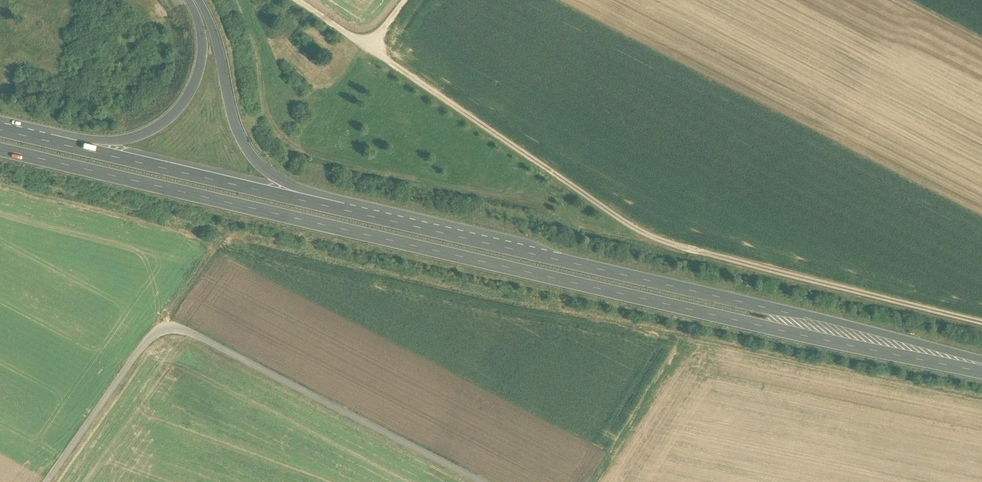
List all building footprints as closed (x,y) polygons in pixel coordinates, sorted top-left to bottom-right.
[(154,187),(153,191),(177,195),(178,191),(154,187)]
